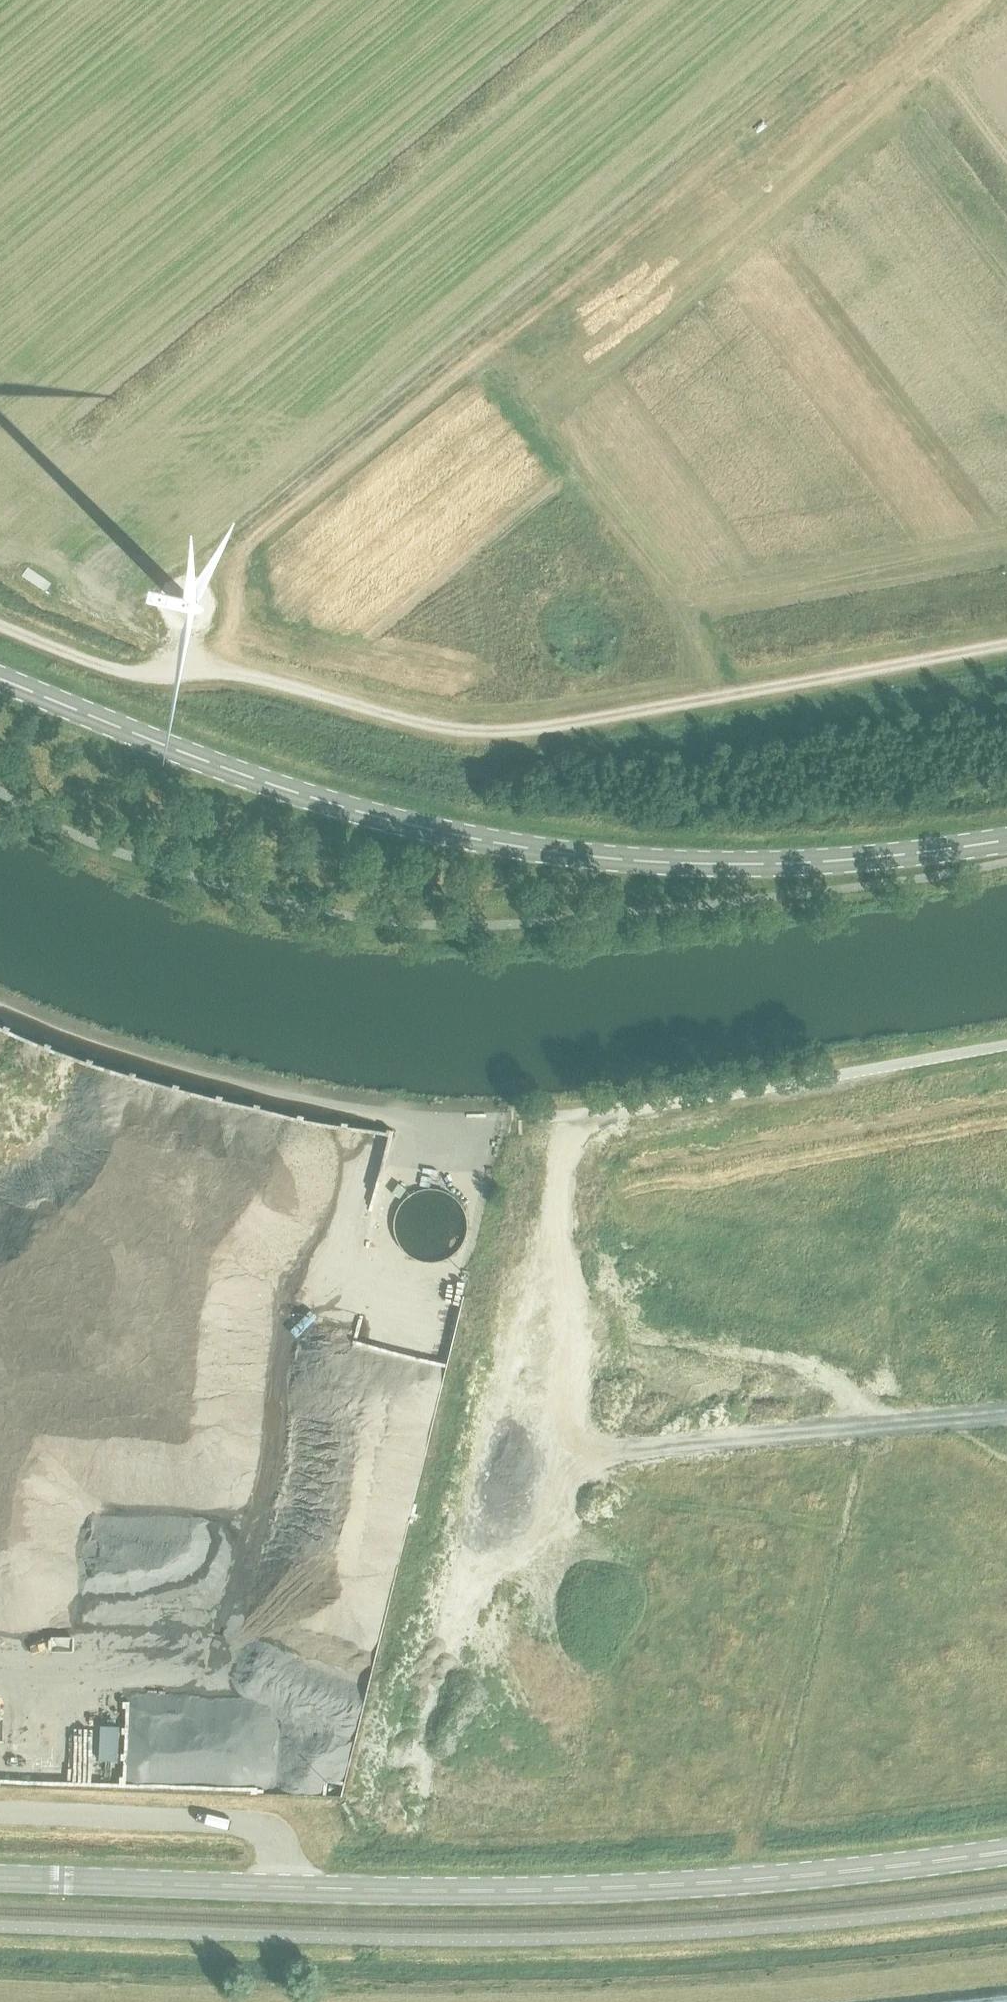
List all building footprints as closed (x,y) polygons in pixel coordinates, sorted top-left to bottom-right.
[(127,1143),(160,1152),(165,1133),(132,1124),(127,1143)] [(95,1198),(89,1222),(113,1228),(119,1204),(95,1198)] [(21,1644),(0,1644),(0,1661),(21,1660),(21,1644)] [(20,1666),(2,1669),(5,1681),(22,1678),(20,1666)]
